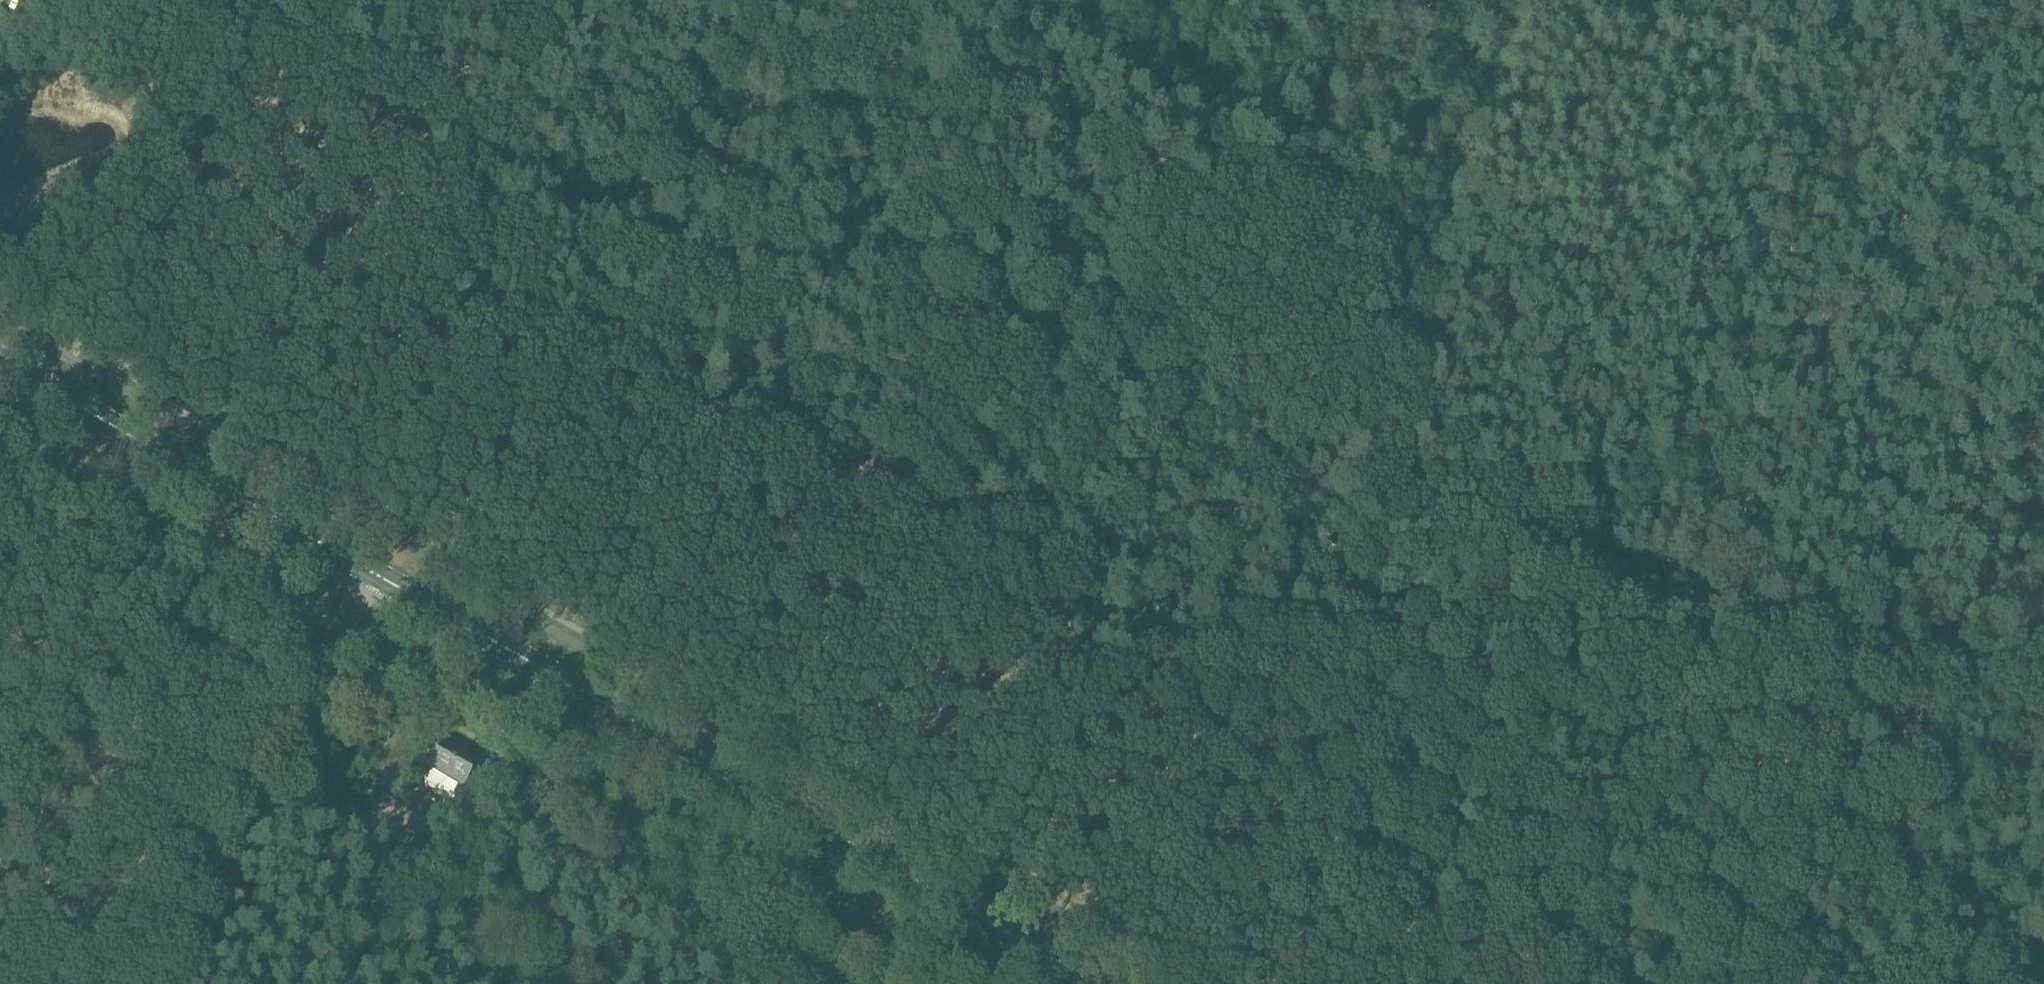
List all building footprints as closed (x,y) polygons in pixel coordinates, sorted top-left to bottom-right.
[(464,786),(479,759),(444,740),(429,766),(433,768),(426,781),(438,787),(440,784),(455,792),(460,783),(464,786)] [(478,795),(463,787),(448,812),(464,821),(478,795)] [(446,823),(435,842),(442,847),(454,828),(446,823)]
